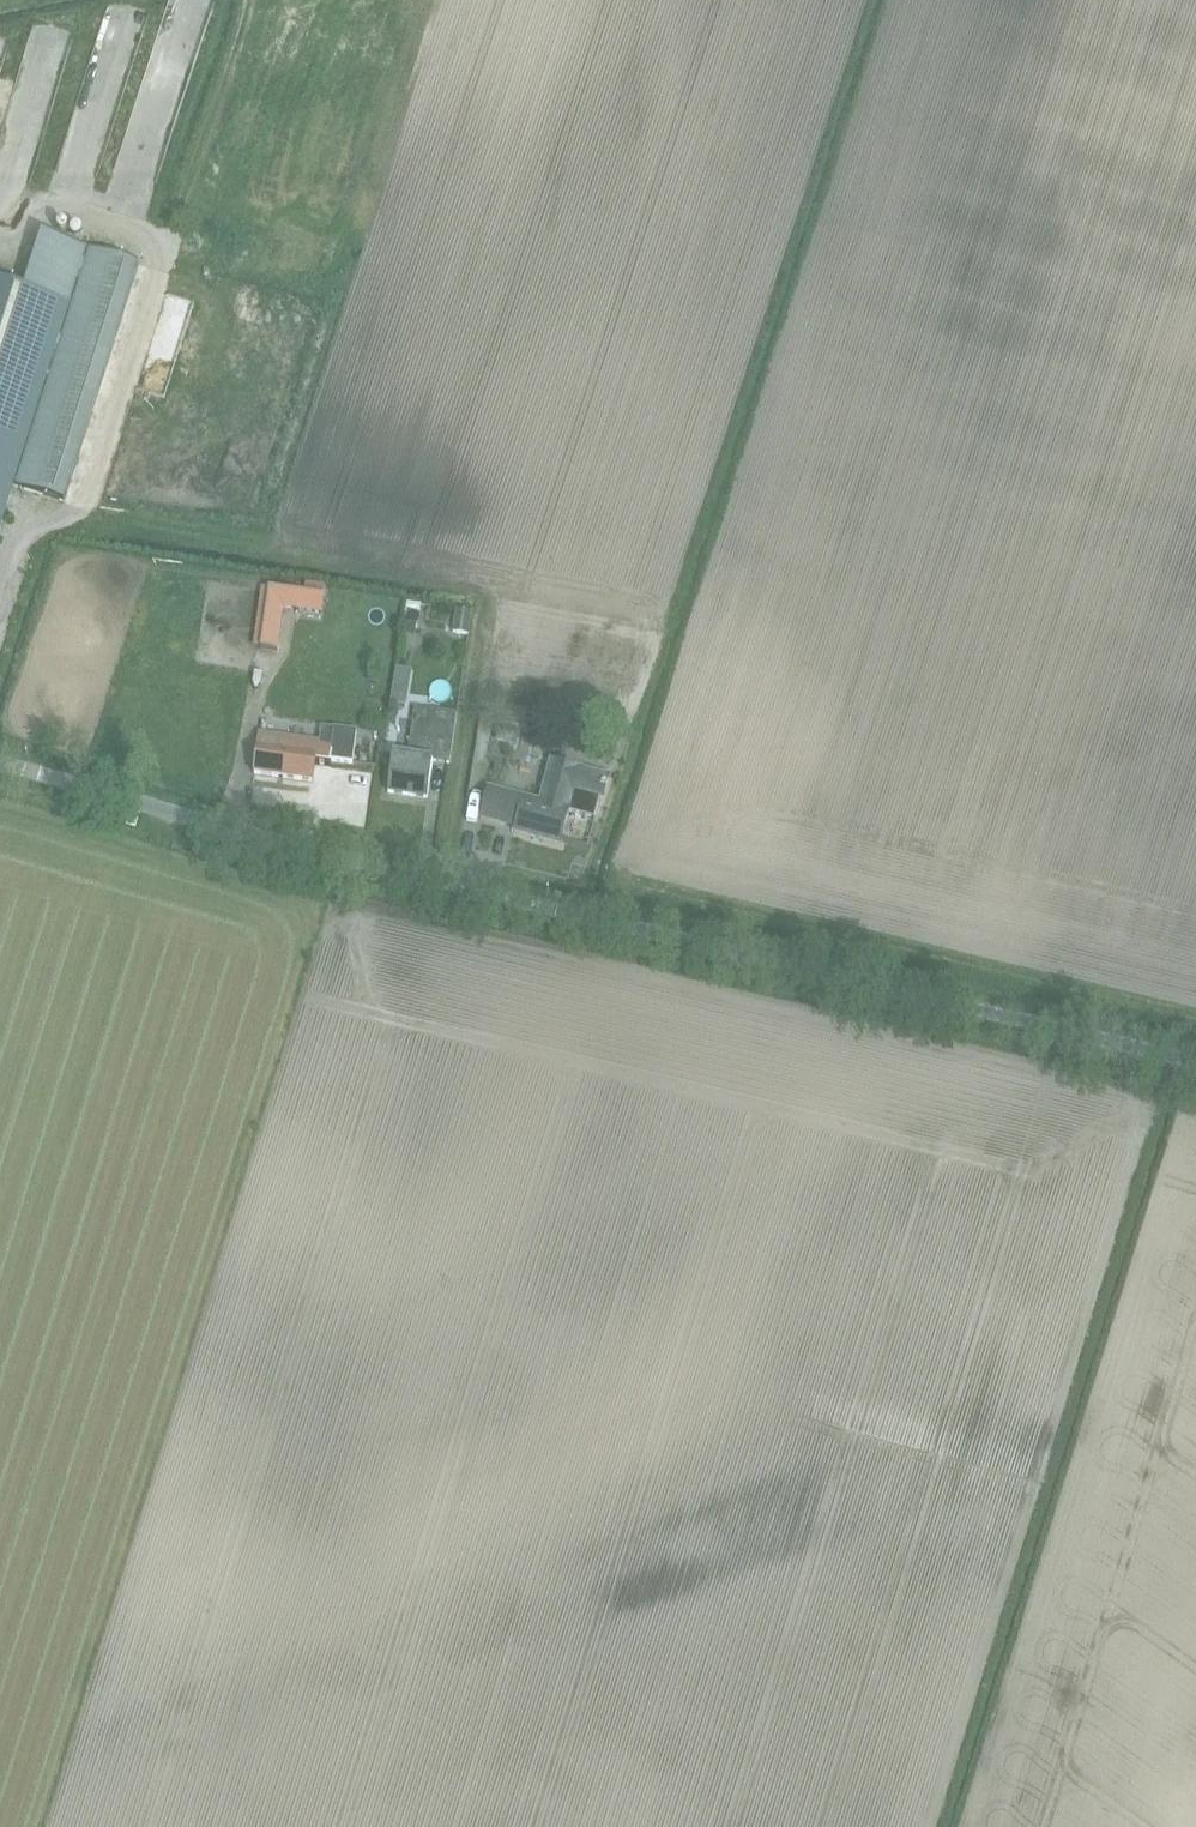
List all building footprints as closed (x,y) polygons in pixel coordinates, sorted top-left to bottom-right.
[(84,61),(87,46),(45,37),(42,52),(84,61)] [(121,66),(87,139),(112,151),(146,77),(121,66)] [(12,485),(64,501),(136,262),(38,232),(22,288),(0,281),(0,524),(12,485)] [(269,589),(260,649),(278,651),(286,591),(269,589)] [(299,593),(296,610),(323,614),(325,596),(299,593)] [(397,669),(391,705),(405,707),(411,672),(397,669)] [(393,756),(388,793),(428,798),(433,763),(450,766),(457,715),(416,708),(409,758),(393,756)] [(260,734),(254,774),(313,782),(315,764),(331,766),(331,762),(353,764),(357,733),(322,728),(320,742),(260,734)] [(509,768),(514,741),(502,739),(498,766),(509,768)] [(515,828),(514,833),(560,845),(569,812),(594,819),(599,800),(603,801),(609,778),(580,771),(580,770),(551,762),(540,803),(488,790),(480,819),(515,828)]
